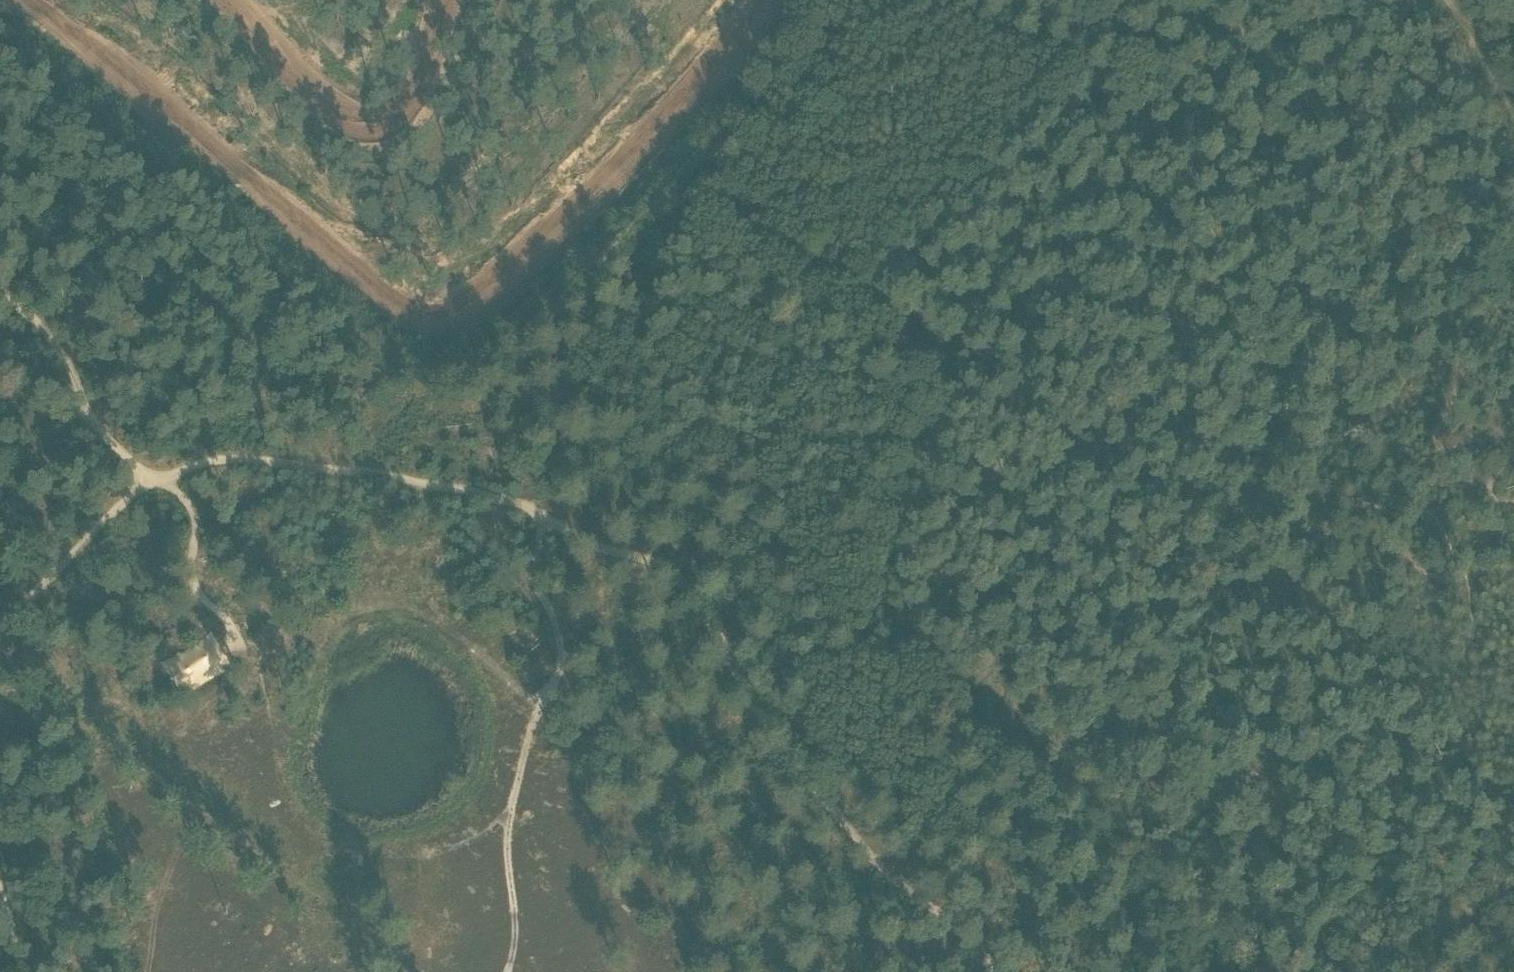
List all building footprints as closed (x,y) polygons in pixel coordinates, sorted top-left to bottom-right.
[(214,634),(163,660),(180,693),(230,668),(214,634)]
